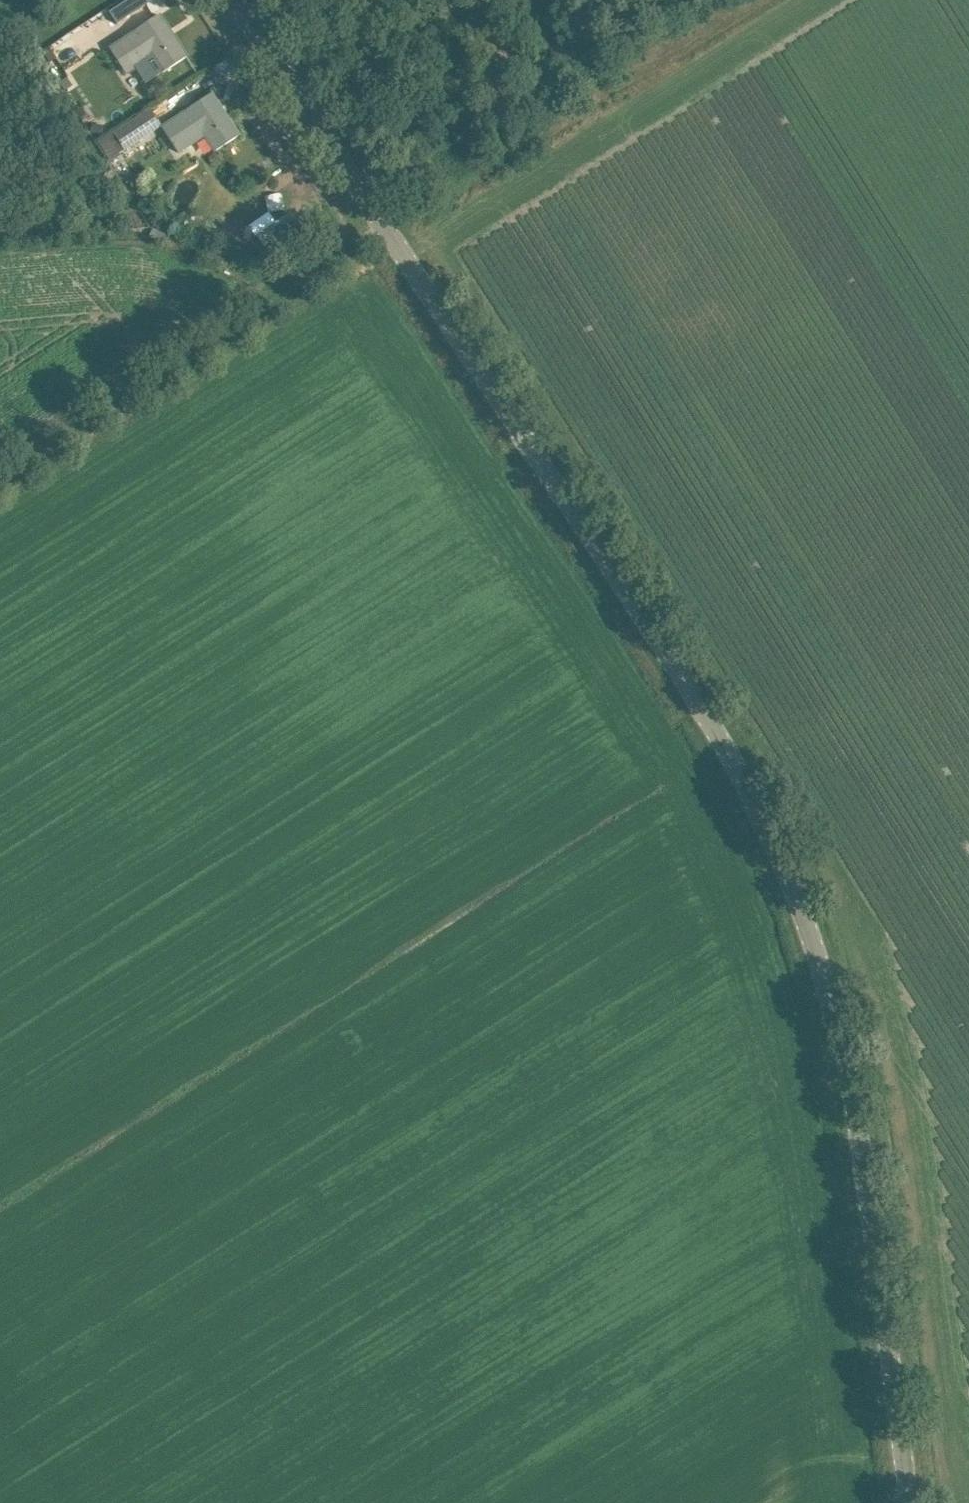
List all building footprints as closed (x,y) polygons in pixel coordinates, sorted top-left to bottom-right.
[(109,12),(117,24),(133,13),(125,2),(109,12)] [(186,57),(159,15),(136,30),(137,32),(110,49),(126,74),(153,56),(163,72),(186,57)] [(43,54),(50,64),(77,44),(71,35),(55,46),(43,54)] [(238,136),(211,94),(188,109),(188,110),(162,128),(178,153),(205,135),(215,151),(238,136)] [(96,144),(107,160),(124,149),(125,150),(161,126),(149,109),(113,133),(96,144)] [(102,127),(92,125),(91,132),(101,134),(102,127)] [(278,239),(298,226),(278,196),(248,216),(261,236),(271,229),(278,239)]
